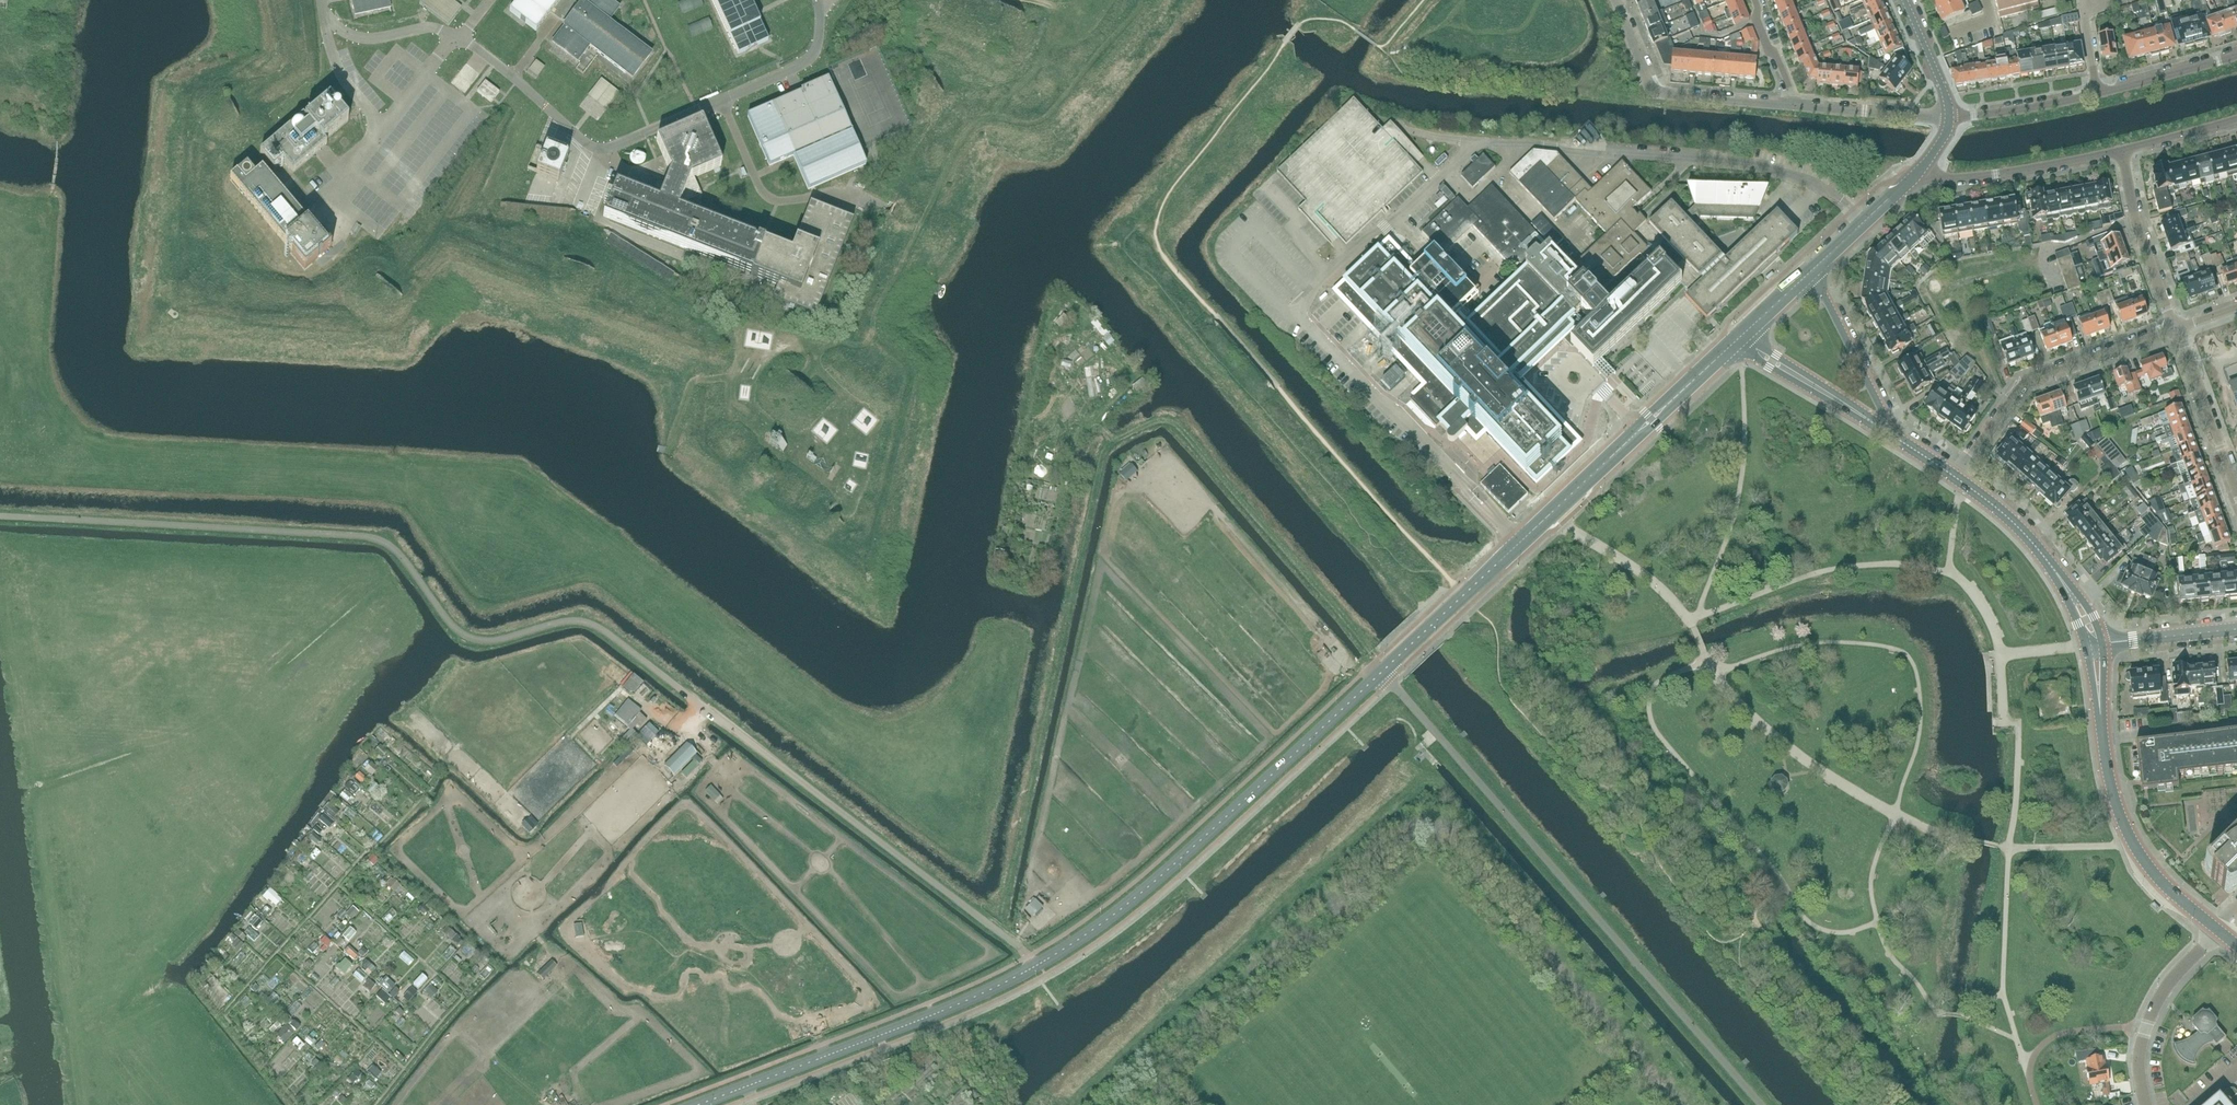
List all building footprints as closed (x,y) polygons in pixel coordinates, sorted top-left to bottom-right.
[(391,8),(389,0),(351,0),(355,16),(355,15),(390,7),(390,8),(391,8)] [(510,11),(520,19),(525,23),(536,32),(560,0),(518,0),(510,11)] [(583,1),(574,13),(563,26),(564,27),(552,43),(577,62),(590,46),(632,79),(652,54),(609,21),(619,8),(610,0),(585,0),(584,2),(583,1)] [(562,2),(570,8),(571,9),(577,2),(578,1),(577,0),(563,0),(562,2)] [(767,41),(749,0),(713,0),(736,54),(767,41)] [(1744,9),(1741,0),(1732,0),(1725,3),(1728,10),(1724,12),(1726,16),(1744,9)] [(1795,11),(1790,0),(1788,0),(1776,5),(1780,17),(1795,11)] [(1840,10),(1836,0),(1834,0),(1832,1),(1830,2),(1835,12),(1840,10)] [(1862,0),(1864,5),(1849,12),(1851,17),(1854,16),(1883,3),(1881,0),(1863,0),(1862,0)] [(1959,0),(1932,0),(1942,22),(1964,13),(1959,0)] [(2037,0),(1994,0),(1999,19),(2039,9),(2037,0)] [(2165,8),(2163,0),(2155,0),(2160,16),(2167,14),(2165,8)] [(2172,6),(2170,0),(2163,0),(2165,8),(2172,6)] [(2236,11),(2232,0),(2229,0),(2226,1),(2227,2),(2236,29),(2236,10),(2236,11)] [(1656,14),(1657,14),(1652,1),(1638,6),(1643,19),(1656,14)] [(2194,46),(2204,43),(2203,40),(2208,39),(2201,15),(2204,15),(2202,9),(2199,1),(2192,3),(2196,16),(2195,16),(2196,22),(2189,24),(2194,46)] [(2231,31),(2236,29),(2227,2),(2222,4),(2226,14),(2219,17),(2225,35),(2231,33),(2231,31)] [(1698,14),(1706,10),(1703,3),(1697,5),(1695,6),(1698,14)] [(1886,8),(1885,8),(1883,3),(1854,16),(1856,21),(1868,15),(1871,20),(1888,13),(1886,8)] [(1973,16),(1982,12),(1978,3),(1969,7),(1973,16)] [(2072,10),(2070,4),(2060,7),(2061,12),(2072,10)] [(2133,13),(2140,10),(2138,4),(2131,6),(2133,13)] [(2219,17),(2212,19),(2206,7),(2202,9),(2204,15),(2212,38),(2218,36),(2219,38),(2225,35),(2219,17)] [(1735,27),(1749,21),(1744,9),(1726,16),(1728,21),(1732,19),(1735,27)] [(1706,10),(1698,14),(1701,21),(1703,21),(1709,18),(1706,10)] [(1796,16),(1800,14),(1798,10),(1795,11),(1780,17),(1785,29),(1799,23),(1796,16)] [(1648,32),(1665,25),(1668,24),(1663,11),(1657,14),(1656,14),(1643,19),(1648,32)] [(2188,21),(2178,23),(2175,11),(2167,14),(2171,28),(2171,31),(2174,30),(2179,47),(2184,45),(2185,48),(2194,46),(2189,24),(2188,21)] [(1858,32),(1861,37),(1867,34),(1891,24),(1889,19),(1890,18),(1888,13),(1871,20),(1873,26),(1858,32)] [(1694,14),(1687,17),(1692,30),(1699,27),(1694,14)] [(2063,26),(2078,23),(2077,16),(2062,18),(2063,26)] [(2050,22),(2051,28),(2063,26),(2062,18),(2050,22)] [(2039,31),(2051,28),(2050,22),(2038,26),(2039,31)] [(1790,41),(1804,35),(1799,23),(1785,29),(1790,41)] [(1893,24),(1892,25),(1891,24),(1867,34),(1870,41),(1866,43),(1868,48),(1880,43),(1897,36),(1894,31),(1895,30),(1893,24)] [(1664,31),(1667,30),(1665,25),(1648,32),(1653,45),(1653,46),(1657,45),(1657,44),(1668,40),(1664,31)] [(1744,38),(1754,34),(1752,28),(1741,32),(1744,38)] [(1944,39),(1948,37),(1944,28),(1940,30),(1944,39)] [(2169,31),(2171,31),(2171,28),(2154,33),(2160,55),(2169,52),(2168,49),(2174,48),(2169,31)] [(2112,35),(2114,34),(2112,29),(2105,30),(2106,36),(2105,36),(2105,39),(2099,41),(2099,37),(2098,37),(2102,61),(2116,58),(2112,35)] [(1852,39),(1848,30),(1843,32),(1847,41),(1852,39)] [(1732,43),(1737,41),(1742,39),(1739,33),(1729,37),(1731,42),(1732,43)] [(1806,39),(1810,38),(1808,33),(1804,35),(1790,41),(1795,52),(1809,47),(1806,39)] [(2151,57),(2160,55),(2154,33),(2140,36),(2145,56),(2150,54),(2151,57)] [(1746,43),(1756,39),(1754,34),(1744,38),(1746,43)] [(1897,37),(1897,36),(1880,43),(1883,50),(1878,52),(1880,57),(1886,55),(1902,48),(1900,43),(1901,42),(1898,37),(1897,37)] [(2129,60),(2145,56),(2140,36),(2124,41),(2129,60)] [(1709,50),(1710,40),(1699,39),(1698,45),(1704,45),(1703,49),(1709,50)] [(1751,60),(1715,57),(1713,76),(1755,80),(1757,60),(1758,43),(1756,39),(1746,43),(1747,48),(1752,46),(1751,60)] [(1672,65),(1673,53),(1668,40),(1657,44),(1657,45),(1664,65),(1672,65)] [(1982,49),(1993,48),(1992,41),(1982,45),(1982,49)] [(2079,44),(2073,45),(2073,43),(2066,44),(2067,48),(2066,48),(2067,51),(2069,68),(2083,66),(2079,44)] [(2055,56),(2057,70),(2069,68),(2067,51),(2066,48),(2067,48),(2066,44),(2054,46),(2054,50),(2055,56)] [(1982,49),(1982,45),(1977,46),(1978,55),(1979,61),(1974,62),(1974,67),(1975,72),(1977,83),(1979,84),(1982,83),(1983,82),(1988,81),(1985,64),(1984,60),(1983,55),(1982,49)] [(2045,72),(2057,70),(2055,56),(2054,50),(2054,46),(2042,48),(2042,52),(2045,72)] [(1799,64),(1814,58),(1809,47),(1795,52),(1799,64)] [(2033,74),(2045,72),(2042,52),(2042,48),(2029,50),(2030,54),(2033,74)] [(2011,53),(2010,49),(2005,50),(2005,54),(2006,57),(2009,78),(2013,77),(2015,78),(2018,78),(2019,76),(2020,76),(2018,60),(2016,53),(2016,52),(2011,53)] [(1907,62),(1907,60),(1903,50),(1894,54),(1896,59),(1888,70),(1903,82),(1906,77),(1908,78),(1912,73),(1910,72),(1912,71),(1905,65),(1907,62)] [(1967,61),(1965,51),(1961,52),(1966,85),(1970,84),(1972,85),(1975,85),(1976,83),(1977,83),(1975,72),(1974,67),(1974,62),(1968,63),(1968,61),(1967,61)] [(2030,54),(2025,55),(2025,51),(2016,53),(2018,60),(2020,76),(2033,74),(2030,54)] [(1962,85),(1966,85),(1961,52),(1955,54),(1957,62),(1949,63),(1952,78),(1954,77),(1955,87),(1958,86),(1959,87),(1962,87),(1962,85)] [(1715,57),(1673,53),(1672,65),(1671,73),(1713,76),(1715,57)] [(2004,80),(2005,78),(2009,78),(2006,57),(2005,54),(1995,56),(1996,63),(1999,80),(2000,79),(2001,80),(2004,80)] [(1815,58),(1814,58),(1799,64),(1800,65),(1803,63),(1809,80),(1817,80),(1818,68),(1815,58)] [(1990,64),(1989,59),(1984,60),(1985,64),(1988,81),(1992,81),(1993,82),(1997,81),(1997,80),(1999,80),(1996,63),(1990,64)] [(545,68),(536,61),(529,71),(537,78),(545,68)] [(1832,69),(1818,68),(1817,80),(1817,85),(1830,86),(1832,69)] [(1844,87),(1845,70),(1832,69),(1830,86),(1844,87)] [(1859,73),(1859,71),(1845,70),(1844,87),(1858,89),(1858,82),(1861,82),(1862,73),(1859,73)] [(1900,86),(1903,82),(1888,70),(1879,81),(1880,82),(1879,84),(1879,86),(1880,88),(1882,89),(1884,88),(1886,87),(1887,86),(1895,93),(1896,91),(1897,92),(1901,87),(1900,86)] [(808,190),(863,166),(866,165),(828,79),(801,91),(802,93),(748,116),(769,166),(793,156),(808,190)] [(485,81),(477,92),(485,98),(491,103),(493,101),(495,98),(499,93),(500,93),(493,87),(485,81)] [(312,152),(324,142),(348,121),(330,99),(306,120),(303,117),(260,153),(274,169),(283,162),(293,174),(315,155),(312,152)] [(1350,99),(1280,165),(1308,195),(1297,206),(1329,239),(1332,236),(1338,231),(1346,239),(1418,171),(1409,161),(1415,156),(1416,155),(1384,122),(1378,128),(1350,99)] [(681,205),(697,198),(699,197),(692,179),(699,176),(700,178),(705,176),(704,174),(721,166),(702,121),(656,140),(669,171),(670,171),(664,187),(663,187),(663,186),(662,185),(661,185),(659,185),(658,186),(658,187),(658,188),(658,189),(658,190),(659,191),(660,191),(661,191),(662,191),(662,192),(659,201),(616,184),(603,217),(751,275),(752,275),(751,275),(752,275),(778,285),(772,300),(793,309),(815,317),(853,220),(810,203),(791,253),(764,242),(764,243),(678,209),(680,204),(681,205)] [(2233,152),(2232,150),(2229,151),(2228,153),(2221,155),(2227,179),(2231,192),(2236,190),(2234,182),(2236,181),(2236,158),(2235,151),(2233,152)] [(558,182),(564,168),(567,159),(545,151),(536,173),(558,182)] [(1389,241),(1335,292),(1406,367),(1425,387),(1426,387),(1425,387),(1419,393),(1416,396),(1415,395),(1415,396),(1415,397),(1416,396),(1425,406),(1425,407),(1426,406),(1430,410),(1435,416),(1435,417),(1435,418),(1436,417),(1441,422),(1440,422),(1441,423),(1442,423),(1450,432),(1450,433),(1449,434),(1448,436),(1448,438),(1448,440),(1450,441),(1452,442),(1454,441),(1455,441),(1456,440),(1466,430),(1468,429),(1472,434),(1477,438),(1486,429),(1486,430),(1537,483),(1580,442),(1566,428),(1559,420),(1531,390),(1526,385),(1520,379),(1521,378),(1520,378),(1530,368),(1530,369),(1531,368),(1532,367),(1540,358),(1541,359),(1542,358),(1541,358),(1551,349),(1552,348),(1551,348),(1561,339),(1562,339),(1563,338),(1563,339),(1570,346),(1571,345),(1572,345),(1573,345),(1573,344),(1574,345),(1575,345),(1576,345),(1577,345),(1579,344),(1580,343),(1581,341),(1581,339),(1580,338),(1580,337),(1601,360),(1602,360),(1667,298),(1673,292),(1681,285),(1681,284),(1690,294),(1686,298),(1707,319),(1710,316),(1711,316),(1716,312),(1716,311),(1720,308),(1721,308),(1720,307),(1776,255),(1777,255),(1776,255),(1780,251),(1781,251),(1798,234),(1798,233),(1777,212),(1777,211),(1725,260),(1721,256),(1688,221),(1697,213),(1699,217),(1754,219),(1758,210),(1764,197),(1768,189),(1688,186),(1693,200),(1695,206),(1684,216),(1680,212),(1671,203),(1671,204),(1670,205),(1669,205),(1669,206),(1668,206),(1667,207),(1667,208),(1666,208),(1665,209),(1664,210),(1660,213),(1652,221),(1649,224),(1662,238),(1658,241),(1650,249),(1648,248),(1634,233),(1643,225),(1646,221),(1642,217),(1640,214),(1637,217),(1632,211),(1636,207),(1651,193),(1651,192),(1639,179),(1637,181),(1635,178),(1636,177),(1634,174),(1629,168),(1622,162),(1622,163),(1592,191),(1592,190),(1557,153),(1533,151),(1509,174),(1520,184),(1554,221),(1575,201),(1592,218),(1607,234),(1605,236),(1589,251),(1583,256),(1576,264),(1574,262),(1569,257),(1573,254),(1568,248),(1570,246),(1567,243),(1565,245),(1557,253),(1550,244),(1548,246),(1533,230),(1534,229),(1529,224),(1528,225),(1492,186),(1483,195),(1485,197),(1479,203),(1477,201),(1468,209),(1458,199),(1432,223),(1429,226),(1422,233),(1427,238),(1434,246),(1444,256),(1471,230),(1474,227),(1485,239),(1491,245),(1511,267),(1518,261),(1521,265),(1525,269),(1527,267),(1527,268),(1528,268),(1527,269),(1528,270),(1522,275),(1522,274),(1521,275),(1522,276),(1512,285),(1511,284),(1510,285),(1511,286),(1508,288),(1501,295),(1498,299),(1494,302),(1491,305),(1490,304),(1489,305),(1490,306),(1481,315),(1480,314),(1479,315),(1480,316),(1470,325),(1469,324),(1469,325),(1467,323),(1456,312),(1476,295),(1435,252),(1416,269),(1413,266),(1389,241)] [(2221,155),(2220,155),(2218,154),(2215,155),(2214,157),(2208,159),(2214,182),(2227,179),(2221,155)] [(1473,189),(1495,168),(1483,155),(1461,177),(1473,189)] [(2208,159),(2206,159),(2205,157),(2201,158),(2201,160),(2194,162),(2201,186),(2214,182),(2208,159)] [(1872,170),(1877,165),(1871,159),(1866,163),(1872,170)] [(2194,162),(2193,163),(2191,161),(2188,162),(2187,164),(2181,166),(2187,190),(2201,186),(2194,162)] [(2181,166),(2179,166),(2178,165),(2174,165),(2174,168),(2168,169),(2174,193),(2187,190),(2181,166)] [(323,237),(319,241),(314,235),(317,233),(314,235),(260,171),(255,176),(247,166),(237,175),(238,175),(231,180),(261,216),(263,215),(294,252),(292,254),(305,269),(331,247),(323,237)] [(2174,193),(2168,169),(2167,167),(2153,171),(2155,177),(2153,177),(2155,187),(2156,187),(2157,192),(2153,193),(2159,214),(2172,211),(2168,195),(2174,193)] [(2110,186),(2108,186),(2107,184),(2097,186),(2097,187),(2095,188),(2099,211),(2111,208),(2110,204),(2111,204),(2109,193),(2111,192),(2112,189),(2112,187),(2110,186)] [(2095,188),(2092,188),(2091,186),(2088,187),(2087,189),(2082,190),(2086,213),(2092,212),(2094,213),(2097,212),(2098,211),(2099,211),(2095,188)] [(2082,190),(2079,191),(2078,189),(2075,190),(2074,192),(2069,193),(2073,216),(2079,214),(2081,215),(2084,215),(2086,213),(2082,190)] [(2069,193),(2066,193),(2065,191),(2062,192),(2061,194),(2056,195),(2060,218),(2066,217),(2068,218),(2071,217),(2072,216),(2073,216),(2069,193)] [(2043,198),(2042,193),(2032,195),(2032,196),(2025,198),(2027,204),(2029,203),(2031,214),(2032,213),(2034,219),(2035,219),(2037,221),(2041,220),(2043,221),(2043,224),(2048,223),(2043,198)] [(2056,195),(2053,196),(2052,194),(2049,195),(2048,197),(2043,198),(2048,223),(2048,226),(2054,225),(2052,220),(2053,219),(2055,220),(2058,220),(2060,218),(2056,195)] [(2014,200),(2007,201),(2007,199),(2000,201),(2000,202),(1999,202),(2003,228),(2018,225),(2019,232),(2023,235),(2025,247),(2031,246),(2025,211),(2020,212),(2019,206),(2015,206),(2014,200)] [(1999,202),(1992,204),(1992,202),(1984,203),(1985,205),(1984,205),(1988,230),(2003,228),(1999,202)] [(1984,205),(1977,206),(1977,204),(1970,206),(1970,207),(1969,208),(1973,233),(1988,230),(1984,205)] [(1973,233),(1969,208),(1962,209),(1962,207),(1955,208),(1955,210),(1954,210),(1958,235),(1973,233)] [(1954,210),(1947,211),(1947,210),(1940,211),(1940,212),(1939,213),(1939,216),(1938,218),(1938,221),(1940,221),(1943,238),(1958,235),(1954,210)] [(2177,220),(2187,216),(2185,210),(2168,214),(2171,222),(2168,223),(2168,221),(2162,223),(2163,225),(2161,225),(2166,238),(2182,232),(2177,220)] [(1918,223),(1919,222),(1914,217),(1913,218),(1911,220),(1910,219),(1905,223),(1906,224),(1902,227),(1918,244),(1930,233),(1923,221),(1919,225),(1918,223)] [(2115,223),(2114,217),(2101,220),(2101,221),(2102,228),(2115,223)] [(2088,224),(2090,233),(2102,228),(2101,221),(2088,224)] [(1908,253),(1918,244),(1902,227),(1901,228),(1896,232),(1897,233),(1893,236),(1908,253)] [(2193,243),(2190,234),(2196,232),(2194,228),(2188,230),(2182,232),(2166,238),(2171,251),(2173,251),(2173,252),(2178,250),(2178,248),(2192,243),(2194,250),(2206,246),(2206,238),(2193,243)] [(2119,237),(2114,239),(2112,232),(2099,237),(2092,240),(2094,246),(2098,259),(2124,250),(2122,245),(2123,244),(2121,238),(2119,239),(2119,237)] [(2065,243),(2077,238),(2076,233),(2064,236),(2065,243)] [(1899,262),(1908,253),(1893,236),(1892,238),(1891,237),(1886,241),(1887,242),(1884,245),(1899,262)] [(1889,270),(1899,262),(1884,245),(1882,247),(1881,246),(1877,250),(1877,251),(1876,252),(1876,251),(1868,259),(1889,270)] [(2056,261),(2070,256),(2068,250),(2054,254),(2056,261)] [(2127,255),(2125,255),(2124,250),(2098,259),(2105,278),(2118,274),(2127,270),(2124,264),(2128,263),(2128,261),(2129,261),(2127,255)] [(2185,261),(2189,260),(2186,253),(2176,256),(2178,264),(2185,261)] [(2207,268),(2213,266),(2210,257),(2209,255),(2203,257),(2207,268)] [(2216,255),(2210,257),(2213,266),(2214,268),(2224,264),(2222,258),(2218,260),(2216,255)] [(2059,267),(2072,262),(2070,256),(2056,261),(2059,267)] [(1887,284),(1889,270),(1868,259),(1868,260),(1866,272),(1865,272),(1864,278),(1865,278),(1865,280),(1887,284)] [(2207,270),(2199,274),(2194,261),(2190,263),(2192,269),(2193,272),(2202,296),(2207,294),(2208,295),(2214,293),(2214,292),(2215,291),(2207,270)] [(2236,283),(2236,273),(2233,261),(2226,264),(2227,265),(2221,267),(2223,272),(2222,272),(2227,287),(2236,283)] [(2061,273),(2074,268),(2072,262),(2059,267),(2061,273)] [(1912,276),(1915,273),(1909,266),(1906,269),(1912,276)] [(1924,276),(1930,271),(1925,266),(1920,272),(1924,276)] [(2077,274),(2075,269),(2074,268),(2061,273),(2063,279),(2077,274)] [(2120,280),(2133,275),(2131,269),(2127,270),(2118,274),(2120,280)] [(2185,291),(2189,301),(2190,300),(2191,301),(2197,299),(2197,298),(2202,296),(2193,272),(2179,278),(2184,291),(2185,291)] [(2065,285),(2079,280),(2077,274),(2063,279),(2065,285)] [(1887,284),(1865,280),(1865,282),(1863,281),(1862,288),(1864,288),(1862,300),(1885,297),(1887,284)] [(2067,292),(2081,287),(2079,280),(2065,285),(2067,292)] [(2114,303),(2114,302),(2110,290),(2103,292),(2108,305),(2114,303)] [(1903,306),(1916,299),(1914,296),(1912,292),(1908,294),(1910,298),(1901,303),(1903,306)] [(2102,307),(2108,305),(2103,292),(2097,295),(2102,307)] [(2148,316),(2142,300),(2140,295),(2128,300),(2127,300),(2135,320),(2148,316)] [(1885,297),(1862,300),(1862,301),(1861,301),(1867,310),(1868,311),(1867,312),(1870,318),(1871,317),(1872,319),(1892,308),(1885,297)] [(2127,300),(2128,300),(2127,298),(2114,302),(2114,303),(2122,325),(2135,320),(2127,300)] [(2045,308),(2051,306),(2049,299),(2042,301),(2045,308)] [(2036,303),(2039,310),(2045,308),(2042,301),(2036,303)] [(1897,309),(1903,306),(1901,303),(1895,306),(1892,308),(1872,319),(1874,323),(1873,324),(1876,329),(1878,329),(1878,330),(1898,319),(1894,312),(1898,310),(1897,309)] [(2070,319),(2076,316),(2072,304),(2066,306),(2070,319)] [(2070,319),(2066,306),(2060,308),(2064,321),(2051,325),(2059,348),(2072,343),(2071,339),(2077,336),(2070,319)] [(2097,334),(2110,329),(2104,313),(2091,318),(2097,334)] [(1910,319),(1909,318),(1907,314),(1898,319),(1878,330),(1881,334),(1879,335),(1883,341),(1884,340),(1885,341),(1904,331),(1901,325),(1910,319)] [(2097,334),(2091,318),(2090,314),(2077,318),(2084,339),(2097,334)] [(1114,343),(1120,338),(1100,316),(1094,321),(1114,343)] [(2033,332),(2039,330),(2034,318),(2028,320),(2033,332)] [(1915,329),(1927,322),(1925,319),(1913,326),(1915,329)] [(1989,338),(1996,336),(1990,320),(1984,323),(1989,338)] [(2026,335),(2033,332),(2028,320),(2022,322),(2026,334),(2018,337),(2015,329),(2010,330),(2015,343),(2014,343),(2021,362),(2034,357),(2026,335)] [(2059,348),(2051,325),(2051,323),(2044,326),(2043,328),(2044,330),(2039,332),(2047,352),(2059,348)] [(1933,338),(1938,335),(1932,325),(1927,328),(1933,338)] [(1916,331),(1915,329),(1913,326),(1904,331),(1885,341),(1887,346),(1886,346),(1889,352),(1890,351),(1891,354),(1892,353),(1893,355),(1899,352),(1898,350),(1904,347),(1911,343),(1907,336),(1916,331)] [(2014,343),(2010,345),(2008,340),(1999,344),(2005,360),(2004,361),(2006,365),(2007,365),(2008,366),(2021,362),(2014,343)] [(1954,369),(1957,367),(1960,363),(1954,353),(1947,357),(1954,369)] [(1080,364),(1089,359),(1086,354),(1077,359),(1080,364)] [(1927,368),(1927,367),(1921,356),(1916,358),(1915,357),(1899,366),(1899,368),(1898,369),(1902,376),(1903,375),(1906,380),(1927,368)] [(1916,395),(1922,392),(1921,389),(1930,384),(1930,383),(1935,381),(1931,374),(1946,366),(1944,363),(1948,361),(1946,357),(1938,362),(1931,366),(1927,368),(1906,380),(1914,394),(1914,393),(1916,395)] [(1963,381),(1975,363),(1966,357),(1954,375),(1963,381)] [(2167,371),(2165,364),(2162,357),(2140,365),(2142,372),(2136,374),(2137,379),(2148,375),(2150,382),(2161,378),(2160,374),(2167,371)] [(2129,377),(2126,370),(2113,375),(2119,390),(2125,388),(2128,396),(2141,391),(2135,374),(2129,377)] [(1148,375),(1137,383),(1143,390),(1153,382),(1148,375)] [(2096,398),(2105,395),(2099,380),(2086,385),(2094,406),(2096,413),(2100,411),(2098,405),(2099,405),(2096,398)] [(2229,385),(2236,407),(2236,382),(2229,385)] [(1983,385),(1983,386),(1978,383),(1975,388),(1950,423),(1963,433),(1964,432),(1966,433),(1971,427),(1969,425),(1976,415),(1975,415),(1978,411),(1968,404),(1970,401),(1971,402),(1980,391),(1989,397),(1993,392),(1983,385)] [(1950,423),(1975,388),(1969,384),(1958,400),(1952,396),(1937,417),(1944,422),(1946,420),(1950,423)] [(2096,413),(2094,406),(2086,385),(2073,389),(2080,409),(2087,406),(2088,409),(2089,408),(2092,415),(2096,413)] [(1952,396),(1954,394),(1948,390),(1944,396),(1937,391),(1930,400),(1929,400),(1928,399),(1926,400),(1925,401),(1924,403),(1925,405),(1926,406),(1927,407),(1926,409),(1937,416),(1937,417),(1952,396)] [(2055,419),(2068,414),(2061,394),(2048,398),(2055,419)] [(2058,427),(2055,420),(2055,419),(2048,398),(2035,403),(2042,425),(2051,422),(2053,428),(2058,427)] [(2111,412),(2117,409),(2114,399),(2107,401),(2111,412)] [(2164,427),(2170,425),(2185,419),(2181,406),(2165,412),(2166,413),(2153,417),(2154,421),(2161,419),(2164,427)] [(2152,424),(2150,419),(2150,418),(2140,422),(2142,428),(2152,424)] [(2174,437),(2190,432),(2185,419),(2170,425),(2174,437)] [(2039,441),(2043,435),(2025,421),(2021,427),(2039,441)] [(2079,424),(2084,436),(2085,433),(2089,431),(2086,421),(2079,424)] [(2077,443),(2084,436),(2079,424),(2071,427),(2077,443)] [(2023,442),(2028,436),(2019,429),(2014,434),(2015,435),(2001,450),(1999,449),(1997,450),(1996,451),(1996,454),(1997,455),(1998,457),(1998,458),(2006,465),(2020,448),(2015,443),(2019,438),(2023,442)] [(2172,452),(2179,450),(2194,444),(2190,432),(2174,437),(2168,439),(2169,444),(2172,452)] [(2089,449),(2094,444),(2086,434),(2082,439),(2089,449)] [(2101,453),(2111,445),(2106,439),(2096,447),(2101,453)] [(2024,444),(2020,448),(2006,465),(2007,465),(2013,470),(2014,468),(2018,471),(2033,454),(2038,449),(2034,446),(2030,450),(2024,444)] [(2183,462),(2199,456),(2194,444),(2179,450),(2183,462)] [(2045,456),(2049,451),(2041,445),(2038,449),(2033,454),(2018,471),(2021,474),(2019,476),(2026,481),(2043,462),(2039,458),(2043,454),(2045,456)] [(2106,458),(2116,450),(2111,445),(2101,453),(2106,458)] [(2111,464),(2120,456),(2116,450),(2106,458),(2109,463),(2111,464)] [(2116,471),(2126,463),(2120,456),(2111,464),(2114,469),(2116,471)] [(2181,477),(2188,474),(2203,469),(2199,456),(2183,462),(2177,464),(2178,469),(2181,477)] [(2049,469),(2049,468),(2043,462),(2026,481),(2032,487),(2033,485),(2037,488),(2052,472),(2049,469)] [(2114,469),(2111,464),(2109,463),(2101,469),(2106,476),(2114,469)] [(1509,514),(1528,496),(1500,466),(1481,485),(1509,514)] [(2120,475),(2116,471),(2114,469),(2106,476),(2111,482),(2120,475)] [(2124,478),(2130,474),(2127,469),(2120,473),(2124,478)] [(2192,487),(2208,481),(2203,469),(2188,474),(2192,487)] [(2056,474),(2056,475),(2052,472),(2037,488),(2041,492),(2039,493),(2045,499),(2062,479),(2056,474)] [(2135,489),(2142,485),(2138,478),(2131,482),(2135,489)] [(2070,482),(2068,484),(2062,479),(2045,499),(2053,507),(2054,506),(2055,507),(2057,508),(2059,507),(2061,506),(2061,504),(2060,502),(2062,499),(2064,500),(2070,493),(2074,493),(2077,489),(2077,485),(2073,482),(2070,482)] [(2190,501),(2196,499),(2212,493),(2208,481),(2192,487),(2186,489),(2187,493),(2190,501)] [(2129,497),(2134,492),(2128,485),(2123,490),(2129,497)] [(2201,512),(2217,506),(2212,493),(2196,499),(2201,512)] [(2093,513),(2091,514),(2082,503),(2066,516),(2070,520),(2068,522),(2074,529),(2094,513),(2093,513)] [(2139,518),(2148,511),(2144,505),(2135,512),(2139,518)] [(2199,526),(2205,524),(2221,518),(2217,506),(2201,512),(2194,514),(2188,516),(2190,520),(2196,518),(2199,526)] [(2144,538),(2159,523),(2148,511),(2139,518),(2146,526),(2139,532),(2144,538)] [(2086,540),(2106,524),(2099,516),(2097,518),(2094,513),(2074,529),(2076,528),(2080,533),(2079,535),(2083,539),(2085,539),(2086,540)] [(2209,536),(2226,530),(2221,518),(2205,524),(2209,536)] [(2157,543),(2163,527),(2159,523),(2144,538),(2145,539),(2148,536),(2154,542),(2157,543)] [(2112,532),(2106,524),(2086,540),(2088,542),(2087,544),(2090,548),(2092,548),(2096,553),(2094,554),(2095,554),(2114,538),(2110,534),(2112,532)] [(2163,527),(2157,543),(2168,547),(2167,532),(2163,527)] [(2227,544),(2230,543),(2226,530),(2209,536),(2214,549),(2217,547),(2219,552),(2229,551),(2227,544)] [(2126,548),(2117,536),(2114,539),(2114,538),(2095,554),(2100,562),(2102,560),(2106,565),(2126,548)] [(2235,563),(2234,555),(2219,557),(2222,576),(2224,598),(2230,597),(2230,599),(2236,598),(2236,576),(2236,575),(2227,576),(2227,572),(2227,564),(2235,563)] [(2136,595),(2150,558),(2145,556),(2142,563),(2133,559),(2125,578),(2121,576),(2118,583),(2122,585),(2122,587),(2130,590),(2129,592),(2136,595)] [(2206,562),(2205,557),(2205,556),(2199,557),(2202,578),(2193,579),(2195,601),(2201,601),(2201,602),(2209,601),(2208,600),(2210,600),(2206,571),(2206,562)] [(2157,599),(2160,592),(2155,590),(2161,575),(2153,572),(2157,561),(2150,558),(2136,595),(2142,597),(2143,595),(2151,599),(2152,597),(2157,599)] [(2193,579),(2184,580),(2182,559),(2169,560),(2173,598),(2179,597),(2180,603),(2187,602),(2187,604),(2194,603),(2194,601),(2195,601),(2193,579)] [(2222,576),(2214,577),(2213,570),(2206,571),(2210,600),(2216,599),(2216,600),(2223,600),(2223,598),(2224,598),(2222,576)] [(2232,662),(2232,663),(2226,664),(2229,687),(2235,687),(2234,683),(2236,682),(2236,661),(2232,662)] [(2184,666),(2182,665),(2180,665),(2179,665),(2177,667),(2177,669),(2172,669),(2173,678),(2172,678),(2173,688),(2174,688),(2175,697),(2181,696),(2180,691),(2188,690),(2188,689),(2186,668),(2185,668),(2184,666)] [(2213,667),(2207,668),(2207,666),(2201,667),(2201,668),(2200,668),(2201,687),(2202,687),(2210,686),(2210,689),(2215,688),(2213,667)] [(2157,669),(2155,667),(2153,667),(2151,668),(2150,670),(2150,672),(2144,672),(2146,699),(2160,697),(2160,702),(2162,703),(2168,703),(2166,689),(2160,689),(2157,671),(2157,669)] [(2200,668),(2193,669),(2193,667),(2186,668),(2188,689),(2196,688),(2196,690),(2202,690),(2202,687),(2201,687),(2200,668)] [(2132,700),(2146,699),(2144,672),(2129,674),(2127,675),(2126,676),(2125,678),(2126,680),(2128,681),(2130,681),(2132,700)] [(637,692),(643,684),(633,675),(621,689),(624,691),(627,692),(631,687),(637,692)] [(2040,718),(2071,715),(2067,681),(2037,684),(2040,718)] [(639,713),(641,711),(628,700),(614,717),(615,717),(606,727),(620,740),(625,735),(623,733),(627,728),(631,732),(636,725),(639,728),(646,720),(639,713)] [(2134,718),(2148,716),(2148,710),(2134,711),(2134,718)] [(2170,725),(2178,724),(2176,710),(2169,711),(2170,725)] [(2136,744),(2141,792),(2146,791),(2179,788),(2178,776),(2236,769),(2236,732),(2136,744)] [(673,776),(696,754),(687,744),(664,766),(673,776)] [(377,759),(370,769),(377,774),(384,764),(377,759)] [(358,774),(366,780),(370,774),(362,768),(358,774)] [(1771,783),(1771,789),(1777,793),(1783,793),(1788,787),(1787,781),(1781,776),(1775,777),(1771,783)] [(369,785),(375,791),(382,783),(376,777),(369,785)] [(521,822),(529,831),(538,823),(534,818),(531,821),(527,817),(521,822)] [(368,826),(371,834),(381,830),(377,822),(368,826)] [(2208,863),(2204,866),(2205,869),(2206,872),(2208,875),(2211,877),(2221,887),(2225,891),(2233,883),(2236,888),(2236,835),(2208,863)] [(320,845),(310,852),(309,850),(298,858),(305,867),(316,858),(316,857),(325,850),(320,845)] [(382,862),(376,867),(382,874),(387,869),(382,862)] [(276,889),(268,899),(278,907),(286,897),(276,889)] [(386,897),(380,906),(397,916),(402,907),(386,897)] [(350,910),(357,916),(363,908),(356,903),(350,910)] [(342,906),(340,914),(349,916),(351,908),(342,906)] [(354,921),(364,930),(376,917),(367,908),(354,921)] [(493,918),(499,930),(510,924),(504,913),(493,918)] [(383,932),(388,926),(378,918),(373,924),(383,932)] [(347,929),(351,923),(345,919),(341,925),(347,929)] [(453,933),(457,927),(450,923),(447,929),(453,933)] [(347,930),(355,937),(360,931),(353,924),(347,930)] [(366,941),(373,948),(381,938),(374,932),(366,941)] [(241,947),(247,941),(242,936),(236,942),(241,947)] [(468,957),(478,948),(472,941),(462,951),(468,957)] [(336,953),(342,948),(338,942),(331,947),(336,953)] [(358,958),(363,952),(353,943),(348,949),(358,958)] [(456,945),(443,968),(453,973),(459,963),(467,968),(471,961),(457,953),(460,947),(456,945)] [(540,968),(548,976),(561,962),(553,955),(540,968)] [(351,968),(356,961),(348,956),(343,963),(351,968)] [(368,957),(365,964),(379,972),(383,965),(368,957)] [(363,966),(356,973),(364,981),(371,975),(363,966)] [(280,977),(268,969),(254,988),(267,996),(280,977)] [(424,970),(416,981),(424,986),(431,974),(424,970)] [(216,974),(211,979),(227,992),(231,987),(216,974)] [(446,999),(457,992),(450,982),(445,985),(441,977),(421,990),(428,1001),(441,992),(446,999)] [(277,988),(269,998),(276,1004),(284,994),(277,988)] [(413,999),(418,993),(412,989),(408,994),(413,999)] [(251,993),(242,1000),(248,1007),(257,1000),(251,993)] [(2206,1013),(2204,1012),(2203,1012),(2203,1011),(2193,1020),(2193,1021),(2194,1022),(2194,1023),(2194,1024),(2193,1025),(2192,1026),(2199,1034),(2196,1037),(2193,1039),(2189,1042),(2186,1043),(2183,1044),(2179,1045),(2174,1046),(2175,1048),(2176,1050),(2177,1054),(2180,1058),(2183,1060),(2184,1061),(2185,1062),(2187,1063),(2188,1063),(2189,1063),(2192,1064),(2193,1064),(2193,1063),(2194,1060),(2194,1059),(2195,1055),(2196,1053),(2198,1050),(2200,1048),(2202,1046),(2205,1045),(2207,1043),(2209,1043),(2210,1042),(2213,1042),(2213,1043),(2216,1046),(2226,1038),(2223,1035),(2216,1027),(2216,1025),(2216,1024),(2216,1023),(2217,1022),(2217,1021),(2209,1011),(2208,1012),(2207,1013),(2206,1013)] [(290,1023),(281,1032),(290,1040),(298,1031),(290,1023)] [(300,1034),(296,1041),(307,1047),(311,1040),(300,1034)] [(325,1038),(317,1044),(321,1049),(329,1043),(325,1038)] [(2106,1066),(2105,1066),(2103,1057),(2086,1060),(2088,1069),(2087,1069),(2090,1086),(2102,1084),(2104,1097),(2110,1096),(2119,1094),(2118,1089),(2109,1091),(2108,1083),(2109,1082),(2106,1066)] [(362,1066),(352,1073),(357,1079),(366,1072),(362,1066)] [(2226,1104),(2236,1104),(2236,1096),(2226,1104)]
